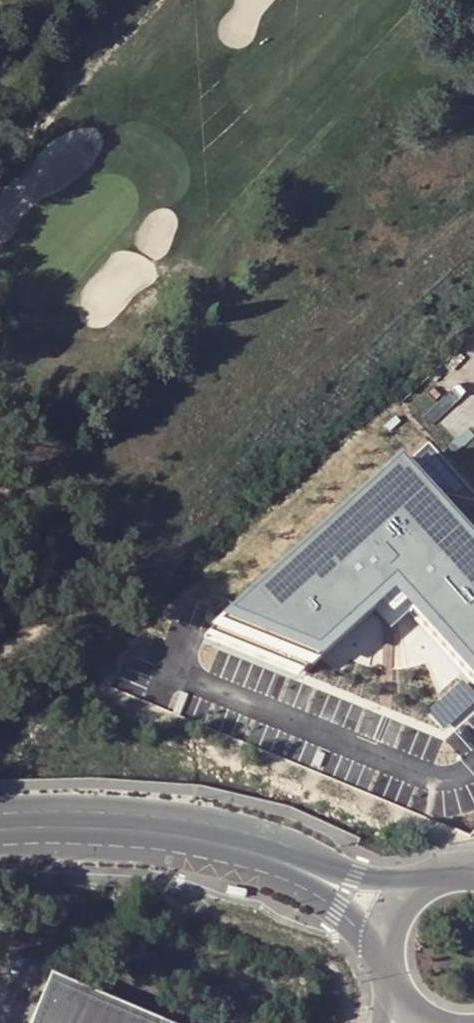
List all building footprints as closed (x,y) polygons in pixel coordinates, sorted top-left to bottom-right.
[(420,568),(425,475),(377,472),(371,563),(383,564),(406,567),(420,568)] [(383,564),(383,571),(369,588),(362,587),(360,629),(421,634),(425,590),(416,589),(405,572),(406,567),(383,564)] [(362,587),(256,579),(253,631),(360,636),(360,629),(362,587)] [(473,644),(473,594),(425,590),(421,634),(421,640),(473,644)] [(57,966),(32,1022),(189,1022),(57,966)]
